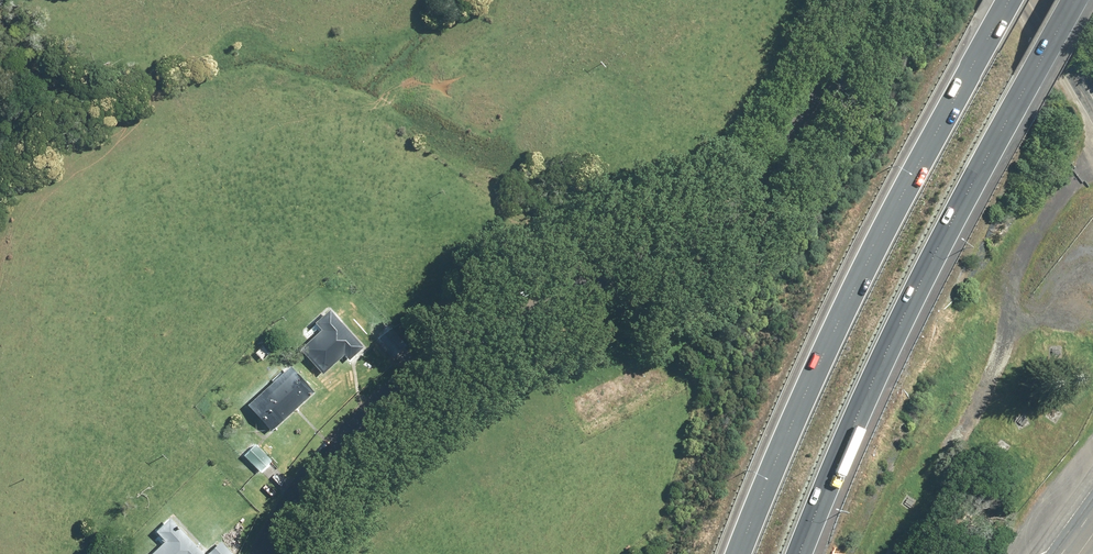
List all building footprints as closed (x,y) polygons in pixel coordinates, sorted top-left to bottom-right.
[(369,352),(329,312),(317,324),(322,330),(301,351),(324,374),(345,354),(356,365),(369,352)] [(315,394),(292,367),(249,406),(273,432),(315,394)] [(272,461),(255,445),(245,455),(262,472),(272,461)] [(174,517),(157,533),(166,542),(153,553),(208,553),(209,553),(184,527),(174,517)] [(219,542),(213,547),(215,549),(210,553),(230,553),(219,542)]
